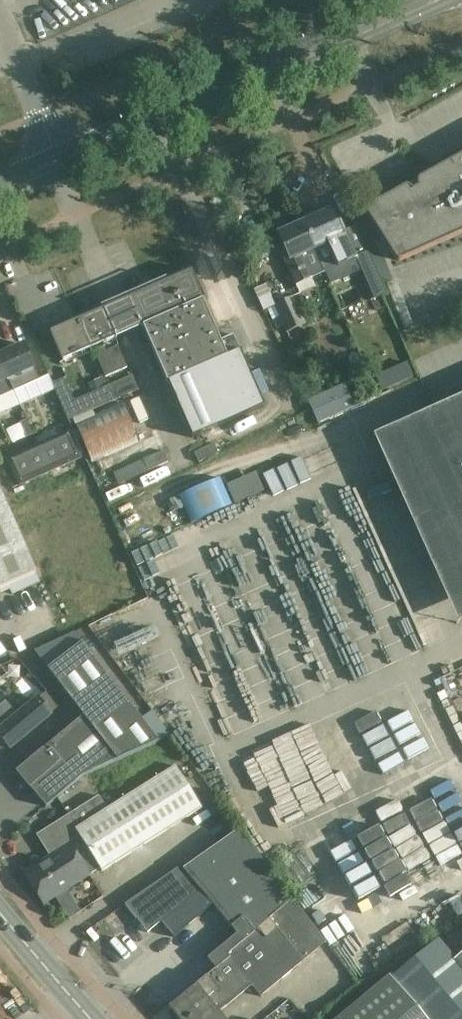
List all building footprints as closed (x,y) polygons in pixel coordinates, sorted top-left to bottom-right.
[(370,206),(368,207),(368,208),(367,209),(367,211),(366,212),(366,213),(367,214),(367,216),(368,217),(393,256),(393,257),(394,258),(395,259),(396,260),(397,261),(398,261),(400,261),(401,261),(402,261),(461,234),(461,155),(370,206)] [(331,209),(303,221),(326,271),(358,256),(347,233),(343,224),(339,226),(336,220),(331,209)] [(303,221),(275,234),(280,245),(283,251),(279,253),(293,285),(309,278),(326,271),(303,221)] [(191,271),(104,308),(117,338),(142,326),(167,383),(168,382),(193,438),(265,406),(233,335),(220,341),(202,300),(204,299),(191,271)] [(292,298),(275,305),(287,333),(304,325),(292,298)] [(117,338),(104,308),(77,320),(77,321),(89,350),(90,349),(93,356),(97,354),(106,377),(127,368),(117,345),(105,351),(102,344),(117,338)] [(89,350),(77,321),(50,333),(63,361),(89,350)] [(14,390),(38,379),(33,368),(34,367),(24,344),(0,355),(0,359),(14,390)] [(406,358),(373,373),(381,390),(414,376),(406,358)] [(14,390),(0,359),(0,396),(14,390)] [(43,395),(55,390),(52,383),(53,383),(49,375),(37,381),(43,395)] [(106,387),(113,402),(139,391),(132,376),(106,387)] [(113,402),(106,387),(75,400),(64,377),(53,383),(52,383),(55,390),(62,406),(68,421),(72,419),(74,422),(92,463),(138,443),(120,402),(94,413),(93,410),(113,402)] [(317,424),(354,407),(344,385),(307,401),(317,424)] [(428,412),(461,489),(461,396),(428,412)] [(6,428),(12,442),(27,435),(21,421),(6,428)] [(69,429),(38,443),(51,472),(82,458),(69,429)] [(13,488),(51,472),(38,443),(6,457),(8,462),(3,464),(13,488)] [(219,454),(214,443),(195,453),(200,463),(219,454)] [(163,451),(143,460),(148,471),(168,462),(163,451)] [(218,479),(178,497),(191,524),(231,506),(218,479)] [(0,494),(0,588),(8,585),(12,594),(38,583),(0,494)] [(358,641),(359,641),(355,605),(358,605),(326,549),(283,553),(255,584),(252,559),(226,587),(240,586),(243,611),(229,613),(231,616),(255,614),(259,655),(245,629),(237,638),(239,656),(254,647),(257,652),(206,682),(350,667),(355,672),(360,669),(351,661),(359,651),(336,654),(358,641)] [(364,588),(366,626),(400,625),(398,586),(364,588)] [(82,642),(47,669),(83,716),(15,772),(29,789),(30,788),(46,808),(83,776),(159,742),(82,642)] [(60,706),(47,691),(39,697),(37,694),(0,726),(0,737),(11,750),(54,715),(52,713),(60,706)] [(101,871),(198,810),(173,769),(106,810),(98,797),(37,835),(51,856),(25,872),(44,903),(99,868),(101,871)] [(323,775),(303,785),(314,806),(334,796),(323,775)] [(449,828),(461,823),(461,796),(441,803),(449,828)] [(291,901),(239,829),(183,869),(180,866),(125,905),(148,933),(161,922),(174,938),(212,905),(236,934),(207,958),(215,968),(226,960),(223,957),(291,901)] [(291,901),(223,957),(226,960),(215,968),(169,1007),(179,1018),(225,1018),(219,1012),(252,986),(260,996),(323,944),(291,901)] [(436,939),(390,977),(339,1018),(461,1018),(461,947),(451,956),(436,939)]
